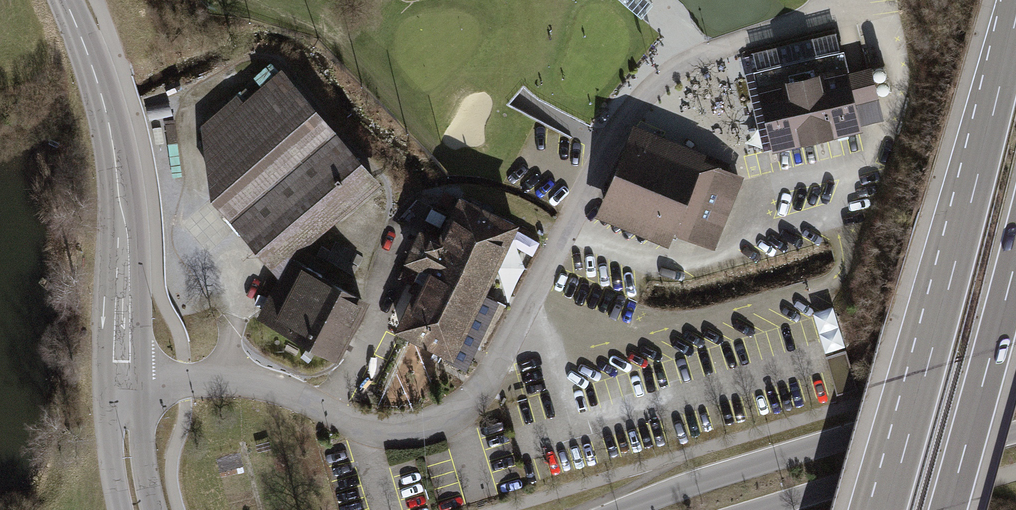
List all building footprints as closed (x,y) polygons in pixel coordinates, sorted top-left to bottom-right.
[(847,62),(756,83),(772,149),(863,128),(862,124),(884,119),(871,65),(849,70),(847,62)] [(362,302),(285,261),(376,186),(279,71),(206,133),(214,195),(283,276),(263,314),(336,352),(362,302)] [(636,122),(596,214),(670,245),(676,232),(714,248),(745,175),(729,167),(731,162),(636,122)] [(459,197),(439,240),(421,231),(398,279),(415,287),(393,334),(445,358),(443,362),(467,372),(499,303),(486,296),(519,225),(459,197)] [(847,350),(827,355),(838,393),(858,387),(847,350)]
